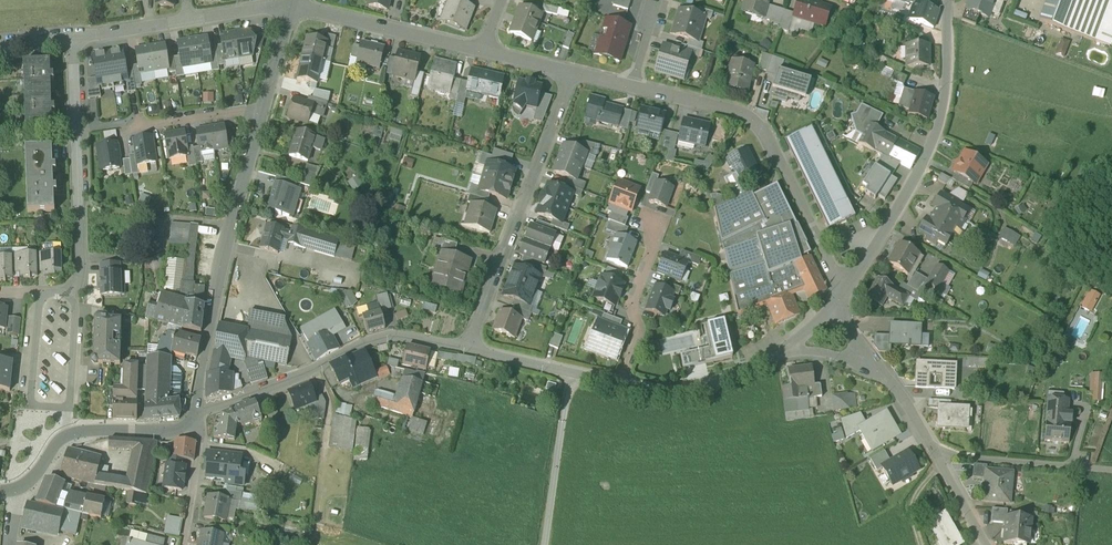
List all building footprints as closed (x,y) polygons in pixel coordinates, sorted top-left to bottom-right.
[(387,10),(389,0),(370,0),(368,6),(387,10)] [(464,31),(472,9),(461,4),(450,0),(448,0),(452,2),(444,21),(437,19),(436,20),(464,31)] [(628,10),(631,0),(614,0),(613,6),(628,10)] [(762,20),(769,0),(746,0),(742,13),(743,14),(744,10),(763,16),(762,20)] [(814,25),(820,6),(802,0),(798,0),(794,14),(793,18),(814,25)] [(920,24),(926,7),(928,1),(924,0),(916,0),(910,20),(920,24)] [(988,19),(990,14),(995,0),(970,0),(966,10),(966,11),(979,16),(988,19)] [(990,14),(997,17),(1004,0),(995,0),(990,14)] [(1040,22),(1109,47),(1111,40),(1111,0),(1048,0),(1040,22)] [(542,12),(557,16),(559,9),(544,5),(542,12)] [(820,5),(820,6),(814,25),(825,28),(831,9),(820,5)] [(765,20),(780,25),(785,11),(769,6),(765,20)] [(510,34),(531,42),(532,41),(535,32),(542,15),(520,7),(510,34)] [(939,11),(932,9),(926,7),(920,24),(933,29),(939,11)] [(559,9),(557,16),(568,18),(569,11),(559,9)] [(696,15),(710,20),(712,13),(698,9),(696,15)] [(689,40),(698,43),(698,42),(703,29),(699,28),(702,18),(705,19),(710,21),(710,20),(696,15),(679,10),(675,21),(679,23),(675,36),(689,40)] [(743,14),(762,20),(763,16),(744,10),(743,14)] [(961,20),(976,26),(979,16),(966,11),(966,10),(961,20)] [(794,14),(785,11),(780,25),(790,28),(793,18),(794,14)] [(597,56),(619,63),(625,45),(624,45),(630,26),(606,19),(603,30),(605,31),(597,56)] [(251,32),(235,34),(239,59),(252,57),(254,49),(256,44),(254,34),(251,32)] [(535,32),(532,41),(537,43),(541,34),(535,32)] [(254,49),(260,51),(265,33),(255,34),(254,34),(256,44),(254,49)] [(574,35),(568,33),(563,47),(568,50),(574,35)] [(225,61),(239,59),(235,34),(224,36),(225,41),(221,41),(222,46),(224,62),(225,61)] [(326,49),(333,51),(336,38),(328,36),(327,42),(326,49)] [(305,49),(303,58),(322,62),(326,49),(327,42),(308,38),(305,49)] [(207,39),(193,41),(197,66),(210,64),(211,64),(209,53),(207,39)] [(1062,39),(1056,54),(1065,58),(1071,43),(1062,39)] [(689,40),(686,47),(700,51),(703,44),(698,42),(698,43),(689,40)] [(183,68),(197,66),(193,41),(178,43),(180,58),(182,69),(183,68)] [(365,66),(380,69),(385,49),(361,43),(360,47),(357,60),(357,62),(365,64),(365,66)] [(165,45),(150,48),(154,73),(169,70),(167,60),(165,45)] [(351,58),(357,60),(360,47),(354,45),(351,58)] [(698,59),(700,51),(686,47),(681,45),(679,52),(688,55),(688,56),(691,57),(698,59)] [(215,47),(216,52),(209,53),(211,64),(210,64),(212,73),(219,71),(219,67),(226,66),(225,61),(224,62),(222,46),(215,47)] [(906,68),(925,68),(925,55),(929,55),(929,46),(906,46),(906,68)] [(655,72),(684,80),(684,79),(681,78),(688,56),(688,55),(679,52),(663,47),(655,72)] [(140,75),(154,73),(150,48),(136,50),(138,66),(140,75)] [(122,52),(108,55),(113,85),(126,83),(127,83),(126,74),(122,52)] [(415,79),(416,79),(417,73),(421,58),(411,55),(411,57),(397,54),(396,59),(392,76),(406,79),(407,77),(415,79)] [(759,70),(766,72),(771,57),(763,54),(759,70)] [(108,55),(93,57),(97,79),(98,88),(99,87),(113,85),(108,55)] [(681,78),(684,79),(691,57),(688,56),(681,78)] [(386,74),(392,76),(396,59),(390,57),(386,74)] [(776,78),(778,71),(781,72),(784,62),(771,57),(766,72),(765,75),(776,78)] [(176,77),(177,78),(184,77),(183,68),(182,69),(180,58),(173,59),(167,60),(169,70),(169,74),(174,73),(175,77),(176,77)] [(317,85),(322,62),(303,58),(298,80),(317,85)] [(449,94),(450,94),(454,80),(457,67),(434,61),(427,89),(441,92),(442,88),(450,90),(449,94)] [(879,66),(892,72),(899,75),(901,70),(882,61),(879,66)] [(728,89),(747,93),(754,67),(734,62),(728,89)] [(23,64),(25,96),(51,95),(51,82),(54,82),(54,76),(51,76),(50,63),(23,64)] [(133,73),(135,87),(142,86),(140,75),(138,66),(132,67),(133,73)] [(467,90),(468,90),(482,93),(489,95),(489,97),(499,99),(504,77),(491,74),(490,76),(485,75),(486,73),(472,70),(469,83),(467,90)] [(781,72),(778,71),(776,78),(772,89),(775,90),(772,99),(786,104),(788,99),(799,103),(800,98),(805,99),(811,81),(781,72)] [(904,77),(899,75),(892,72),(889,77),(901,82),(904,77)] [(133,73),(126,74),(127,83),(126,83),(128,94),(136,93),(135,87),(133,73)] [(412,89),(420,91),(424,75),(417,73),(416,79),(415,79),(412,89)] [(97,79),(88,80),(88,100),(101,98),(99,87),(98,88),(97,79)] [(448,100),(456,101),(461,81),(454,80),(450,94),(449,94),(448,100)] [(469,83),(461,81),(456,101),(456,104),(464,105),(465,99),(468,90),(467,90),(469,83)] [(542,87),(535,85),(526,83),(519,81),(513,105),(514,105),(513,106),(522,112),(525,108),(536,110),(537,110),(540,95),(542,87)] [(903,89),(900,100),(912,104),(915,93),(903,89)] [(481,95),(482,93),(468,90),(465,99),(480,103),(481,95)] [(313,98),(328,103),(330,94),(315,91),(313,98)] [(933,98),(915,93),(912,104),(909,111),(908,115),(926,120),(933,98)] [(203,94),(204,103),(214,103),(213,94),(203,94)] [(52,108),(51,95),(25,96),(26,129),(53,128),(52,114),(55,114),(55,108),(52,108)] [(533,121),(542,123),(552,97),(540,95),(537,110),(536,110),(533,121)] [(313,106),(326,110),(328,104),(309,97),(307,104),(314,106),(313,106)] [(585,118),(618,127),(623,110),(604,105),(605,101),(591,97),(585,118)] [(288,118),(308,124),(313,106),(314,106),(307,104),(294,100),(288,118)] [(909,111),(912,104),(900,100),(898,108),(909,111)] [(856,133),(862,136),(869,125),(862,121),(869,109),(861,105),(856,114),(851,116),(856,133)] [(522,112),(513,106),(511,109),(514,116),(518,119),(522,112)] [(149,116),(160,115),(160,108),(149,109),(149,116)] [(869,124),(876,128),(883,116),(869,109),(862,121),(869,125),(869,124)] [(618,127),(628,130),(632,112),(623,110),(618,127)] [(642,110),(637,128),(650,131),(661,134),(665,115),(642,110)] [(678,142),(679,142),(678,147),(691,150),(694,150),(695,146),(705,148),(710,126),(684,120),(678,142)] [(869,124),(869,125),(862,136),(858,144),(882,156),(887,158),(888,158),(900,164),(910,170),(920,151),(898,139),(897,139),(894,144),(882,137),(885,133),(876,128),(869,124)] [(224,127),(211,129),(214,152),(228,150),(227,144),(225,131),(224,127)] [(373,136),(381,138),(384,129),(376,127),(373,136)] [(648,139),(650,131),(637,128),(635,136),(648,139)] [(846,202),(847,201),(811,128),(810,129),(846,202)] [(215,156),(214,152),(211,129),(197,131),(200,148),(201,158),(202,158),(215,156)] [(846,202),(810,129),(784,141),(828,231),(837,226),(837,227),(847,223),(846,222),(855,218),(847,201),(846,202)] [(225,131),(227,144),(233,143),(231,130),(225,131)] [(391,130),(391,140),(399,140),(400,131),(391,130)] [(115,131),(103,133),(104,141),(116,139),(115,131)] [(308,162),(312,149),(315,138),(315,137),(297,132),(289,156),(308,162)] [(660,147),(667,149),(671,134),(664,132),(660,147)] [(165,136),(169,160),(187,157),(188,157),(186,148),(184,133),(165,136)] [(897,139),(885,133),(882,137),(894,144),(897,139)] [(678,135),(671,134),(667,149),(674,151),(678,135)] [(136,155),(137,166),(138,166),(156,163),(152,138),(133,141),(136,155)] [(324,140),(315,138),(312,149),(320,152),(324,140)] [(587,155),(596,158),(601,146),(583,142),(580,151),(587,154),(587,155)] [(97,147),(101,172),(110,171),(112,171),(111,171),(120,169),(116,144),(97,147)] [(564,146),(559,159),(582,168),(587,155),(587,154),(580,151),(564,146)] [(196,167),(196,165),(193,149),(193,147),(186,148),(188,157),(187,157),(189,168),(196,167)] [(27,182),(28,213),(54,212),(54,193),(57,193),(57,187),(53,187),(53,181),(53,172),(56,172),(56,166),(53,166),(52,148),(25,149),(27,182)] [(200,148),(193,149),(196,165),(203,164),(202,158),(201,158),(200,148)] [(494,150),(492,157),(501,160),(511,163),(513,156),(494,150)] [(732,167),(736,174),(740,184),(741,183),(747,180),(747,181),(749,180),(748,179),(758,174),(746,150),(728,159),(732,167)] [(972,184),(974,185),(982,173),(986,166),(982,163),(965,153),(953,173),(955,174),(972,184)] [(499,167),(501,160),(492,157),(482,154),(478,165),(486,167),(487,163),(499,167)] [(129,156),(130,160),(132,176),(139,175),(138,166),(137,166),(136,155),(129,156)] [(882,156),(875,166),(891,177),(900,164),(888,158),(887,158),(882,156)] [(577,181),(582,168),(559,159),(554,172),(569,178),(576,181),(577,181)] [(710,170),(712,160),(706,159),(705,163),(697,162),(696,168),(710,170)] [(125,177),(132,176),(130,160),(123,161),(125,177)] [(486,167),(483,178),(511,186),(513,179),(512,179),(515,171),(499,167),(487,163),(486,167)] [(303,178),(315,181),(319,169),(307,165),(303,178)] [(897,181),(891,177),(875,166),(862,186),(867,189),(864,193),(875,200),(878,196),(885,200),(897,181)] [(645,193),(651,195),(656,182),(657,183),(659,177),(652,174),(645,193)] [(746,194),(741,183),(740,184),(736,174),(725,179),(735,200),(746,194)] [(951,180),(969,190),(972,184),(955,174),(951,180)] [(938,181),(945,185),(949,180),(941,175),(938,181)] [(282,186),(295,189),(296,183),(280,178),(278,185),(282,187),(282,186)] [(509,193),(511,186),(483,178),(480,188),(479,192),(490,195),(506,200),(508,193),(509,193)] [(569,178),(566,186),(583,192),(586,184),(577,181),(576,181),(569,178)] [(350,185),(354,192),(362,187),(358,180),(350,185)] [(649,201),(666,208),(673,189),(657,183),(656,182),(651,195),(652,195),(649,201)] [(611,213),(626,219),(626,218),(629,211),(631,212),(639,190),(621,183),(618,190),(616,190),(607,212),(611,214),(611,213)] [(469,196),(470,196),(485,200),(488,202),(490,195),(479,192),(480,188),(472,185),(469,196)] [(767,304),(776,325),(800,315),(791,295),(804,290),(809,300),(826,291),(809,257),(808,255),(810,254),(806,245),(807,244),(797,225),(796,225),(777,185),(772,187),(754,195),(754,196),(753,196),(751,192),(746,194),(735,200),(714,210),(738,315),(767,304)] [(267,211),(290,218),(293,207),(296,208),(301,191),(295,189),(282,186),(282,187),(280,191),(274,189),(267,211)] [(542,197),(541,199),(567,209),(572,195),(564,192),(548,186),(545,194),(542,197)] [(580,199),(583,192),(566,186),(564,192),(572,195),(580,199)] [(715,208),(724,205),(721,194),(711,197),(715,208)] [(955,237),(959,231),(964,221),(963,220),(961,219),(966,210),(956,204),(957,201),(950,197),(948,200),(941,195),(934,207),(937,209),(930,222),(926,219),(919,232),(928,238),(926,240),(935,245),(937,241),(945,246),(951,235),(955,237)] [(483,207),(485,200),(470,196),(468,203),(471,204),(471,203),(483,207)] [(561,223),(567,209),(541,199),(540,202),(541,206),(537,215),(553,221),(561,224),(561,223)] [(468,228),(490,234),(494,220),(493,219),(495,211),(483,207),(471,203),(471,204),(468,213),(472,214),(468,228)] [(610,222),(625,228),(628,219),(626,218),(626,219),(611,213),(611,214),(608,221),(610,222)] [(553,221),(551,227),(554,228),(567,233),(570,226),(561,223),(561,224),(553,221)] [(551,234),(554,228),(551,227),(537,222),(535,228),(551,234)] [(616,235),(625,238),(628,229),(625,228),(610,222),(606,231),(616,235)] [(169,245),(189,247),(191,225),(172,223),(169,245)] [(184,283),(193,284),(194,266),(198,226),(191,225),(189,247),(188,258),(187,262),(184,283)] [(260,249),(278,254),(278,253),(282,240),(284,231),(284,230),(267,226),(260,249)] [(531,226),(525,241),(550,250),(556,236),(551,234),(535,228),(531,226)] [(288,244),(305,249),(310,232),(292,227),(291,233),(284,231),(282,240),(288,242),(287,243),(288,244)] [(1008,229),(1002,237),(1015,246),(1021,238),(1008,229)] [(338,241),(310,232),(305,249),(334,257),(338,243),(338,241)] [(610,252),(631,260),(637,243),(625,238),(616,235),(610,252)] [(441,253),(441,252),(444,242),(435,239),(431,250),(441,253)] [(444,241),(444,242),(441,252),(454,256),(457,245),(444,241)] [(544,265),(550,250),(525,241),(520,255),(524,257),(540,263),(544,265)] [(942,251),(945,246),(937,241),(935,245),(934,246),(942,251)] [(338,243),(334,257),(352,263),(356,248),(338,243)] [(888,265),(907,276),(919,255),(900,244),(892,256),(888,263),(888,264),(888,265)] [(431,286),(461,295),(471,261),(454,256),(441,252),(441,253),(431,286)] [(619,266),(627,269),(631,260),(610,252),(607,261),(618,265),(617,266),(619,266)] [(697,267),(700,259),(682,252),(679,260),(688,264),(697,267)] [(48,273),(49,278),(55,277),(55,276),(62,276),(62,253),(43,254),(44,260),(44,273),(48,273)] [(23,274),(24,279),(30,278),(30,277),(38,276),(37,273),(37,260),(37,254),(19,254),(19,260),(19,274),(23,274)] [(657,273),(681,282),(688,264),(679,260),(664,254),(657,273)] [(6,281),(6,280),(13,279),(13,274),(12,261),(12,257),(0,257),(0,282),(6,281)] [(521,263),(528,266),(538,270),(540,263),(524,257),(521,263)] [(164,292),(181,293),(182,282),(184,283),(187,262),(167,259),(164,292)] [(100,263),(101,273),(120,273),(119,263),(100,263)] [(926,285),(937,291),(948,272),(937,265),(927,283),(926,285)] [(546,273),(538,270),(528,266),(525,272),(541,278),(540,278),(544,279),(546,273)] [(515,268),(509,282),(535,292),(540,278),(541,278),(525,272),(515,268)] [(608,268),(604,278),(620,284),(624,275),(608,268)] [(120,295),(120,285),(120,273),(101,273),(102,296),(120,295)] [(906,286),(921,294),(926,285),(927,283),(913,275),(906,286)] [(621,290),(623,285),(620,284),(604,278),(602,277),(594,299),(615,307),(618,298),(619,299),(622,291),(621,290)] [(887,298),(902,307),(908,297),(897,291),(878,279),(873,289),(872,288),(866,298),(875,303),(876,302),(883,304),(887,298)] [(181,293),(180,301),(180,302),(202,306),(205,287),(195,286),(195,284),(193,284),(184,283),(182,282),(181,293)] [(530,306),(535,292),(509,282),(504,297),(514,301),(530,307),(530,306)] [(673,294),(679,296),(681,290),(662,282),(660,289),(673,294)] [(908,297),(917,302),(921,294),(906,286),(902,283),(897,291),(908,297)] [(647,311),(664,317),(667,311),(670,312),(674,302),(671,300),(673,294),(660,289),(656,287),(647,311)] [(337,290),(346,307),(354,302),(349,293),(337,290)] [(1079,306),(1088,311),(1095,297),(1087,292),(1079,306)] [(153,294),(149,310),(158,312),(162,296),(153,294)] [(378,304),(380,312),(381,312),(391,309),(387,294),(376,297),(378,304)] [(204,306),(202,306),(180,302),(180,301),(162,296),(158,312),(155,321),(170,325),(183,328),(183,329),(201,332),(204,306)] [(515,308),(530,314),(533,307),(530,306),(530,307),(514,301),(512,307),(515,308)] [(378,304),(367,307),(369,315),(380,312),(378,304)] [(362,317),(369,315),(367,307),(358,309),(357,311),(359,318),(362,317)] [(522,321),(528,323),(532,315),(530,314),(515,308),(511,316),(522,320),(522,321)] [(158,312),(149,310),(146,319),(155,321),(158,312)] [(249,311),(248,330),(249,330),(292,339),(285,322),(286,318),(249,311)] [(19,335),(21,314),(10,312),(7,334),(19,335)] [(381,312),(380,312),(369,315),(362,317),(367,334),(385,329),(381,312)] [(493,331),(515,339),(522,321),(522,320),(511,316),(500,312),(493,331)] [(600,324),(619,331),(622,322),(604,314),(600,324)] [(337,315),(331,319),(338,332),(344,328),(337,315)] [(95,319),(94,360),(98,364),(120,365),(121,351),(121,320),(109,320),(109,319),(106,316),(103,316),(98,316),(95,319)] [(331,335),(338,332),(331,319),(324,322),(326,325),(329,332),(331,335)] [(724,321),(707,325),(715,358),(730,354),(731,357),(733,357),(724,321)] [(605,355),(615,359),(625,333),(619,331),(600,324),(598,323),(591,343),(607,349),(605,355)] [(243,357),(246,357),(249,330),(248,330),(219,324),(214,351),(232,354),(243,357)] [(176,334),(181,336),(183,329),(183,328),(170,325),(168,332),(176,334)] [(305,336),(309,343),(329,332),(326,325),(305,336)] [(715,358),(707,325),(704,326),(709,348),(703,350),(706,363),(715,361),(715,358)] [(908,345),(910,345),(910,343),(918,343),(919,328),(892,326),(891,336),(891,344),(908,345)] [(292,339),(249,330),(246,357),(262,361),(276,363),(287,366),(292,339)] [(168,332),(167,339),(174,341),(176,334),(168,332)] [(331,335),(329,332),(309,343),(308,344),(317,361),(339,349),(331,335)] [(172,351),(197,358),(200,341),(181,336),(176,334),(174,341),(172,351)] [(549,346),(558,350),(563,338),(554,334),(549,346)] [(879,352),(891,353),(891,344),(891,336),(874,335),(874,346),(879,352)] [(172,351),(174,341),(167,339),(166,339),(163,350),(148,350),(148,352),(147,357),(172,358),(172,351)] [(588,348),(605,355),(607,349),(591,343),(588,348)] [(426,370),(427,368),(431,352),(407,346),(403,365),(426,370)] [(703,350),(680,355),(684,368),(706,363),(703,350)] [(229,367),(232,354),(214,351),(212,362),(229,367)] [(377,381),(389,376),(390,376),(387,369),(384,369),(374,373),(365,351),(345,360),(355,379),(350,382),(353,389),(354,390),(377,379),(377,381)] [(438,354),(431,352),(427,368),(435,370),(438,354)] [(438,360),(457,363),(458,356),(439,353),(438,360)] [(474,359),(458,356),(457,363),(473,366),(474,359)] [(145,406),(170,403),(170,395),(171,368),(172,358),(147,357),(147,366),(146,381),(146,391),(145,406)] [(265,368),(262,361),(246,357),(243,357),(251,385),(252,385),(253,385),(268,380),(265,368)] [(968,368),(989,369),(989,360),(969,359),(968,368)] [(339,385),(342,386),(350,382),(355,379),(345,360),(330,367),(339,385)] [(10,392),(13,363),(0,361),(0,391),(10,392)] [(265,368),(274,370),(276,363),(262,361),(265,368)] [(212,362),(209,374),(228,374),(229,367),(212,362)] [(942,388),(954,389),(955,365),(943,364),(943,367),(930,366),(930,364),(917,363),(916,387),(928,388),(929,375),(942,376),(942,388)] [(114,420),(136,421),(136,420),(137,400),(136,400),(136,391),(137,391),(138,366),(124,365),(123,390),(115,389),(113,420),(114,420)] [(137,391),(146,391),(146,381),(147,366),(138,366),(137,391)] [(391,367),(387,369),(390,376),(389,376),(390,377),(402,380),(405,370),(397,369),(391,367)] [(782,389),(784,401),(808,399),(822,398),(820,386),(819,386),(814,386),(812,367),(788,370),(790,388),(782,389)] [(170,395),(179,397),(180,373),(176,369),(171,368),(170,395)] [(425,375),(405,370),(402,380),(396,400),(393,413),(412,419),(419,394),(423,383),(425,375)] [(233,374),(228,374),(209,374),(206,374),(206,398),(232,393),(233,374)] [(929,375),(928,388),(942,388),(942,376),(929,375)] [(1092,401),(1098,402),(1101,376),(1090,375),(1088,392),(1093,393),(1092,401)] [(1070,387),(1082,388),(1083,379),(1072,378),(1070,387)] [(419,394),(428,396),(431,385),(423,383),(419,394)] [(288,392),(296,411),(312,405),(316,403),(315,399),(309,384),(288,392)] [(439,387),(431,385),(428,396),(435,398),(439,387)] [(370,405),(393,413),(396,400),(374,393),(370,405)] [(1048,400),(1061,401),(1063,401),(1064,394),(1046,393),(1046,399),(1048,400)] [(427,424),(435,398),(428,396),(419,394),(412,419),(427,424)] [(833,396),(835,411),(849,409),(849,408),(856,407),(854,394),(847,395),(833,396)] [(312,418),(324,420),(326,404),(322,396),(315,399),(316,403),(312,405),(315,413),(310,415),(312,418)] [(784,401),(786,421),(810,418),(808,411),(808,399),(784,401)] [(940,408),(950,408),(951,401),(930,400),(930,407),(940,408)] [(1047,407),(1061,408),(1061,401),(1048,400),(1047,407)] [(181,415),(179,401),(170,403),(145,406),(145,421),(145,423),(169,421),(179,420),(181,415)] [(214,438),(227,440),(228,436),(235,437),(236,427),(241,425),(242,427),(254,423),(254,420),(261,418),(255,403),(250,405),(249,403),(235,408),(236,412),(232,413),(232,412),(222,416),(221,422),(216,422),(214,438)] [(336,415),(344,417),(346,407),(346,406),(337,404),(336,415)] [(423,435),(427,424),(412,419),(393,413),(370,405),(366,417),(423,435)] [(344,417),(351,420),(354,409),(346,407),(344,417)] [(939,428),(949,429),(949,426),(967,427),(967,409),(950,408),(940,408),(940,422),(939,422),(939,428)] [(1067,409),(1061,408),(1060,415),(1059,423),(1070,424),(1071,424),(1071,415),(1066,415),(1067,409)] [(857,427),(865,423),(860,413),(841,419),(847,438),(859,431),(857,427)] [(865,423),(857,427),(859,431),(864,439),(866,438),(873,450),(899,435),(887,414),(876,420),(875,419),(866,424),(865,423)] [(1059,423),(1060,415),(1047,414),(1044,442),(1069,444),(1070,424),(1059,423)] [(328,449),(339,450),(344,420),(333,419),(328,449)] [(357,422),(344,420),(339,450),(353,453),(357,422)] [(358,429),(354,462),(365,463),(367,447),(369,431),(358,429)] [(133,451),(127,481),(125,491),(135,493),(146,494),(147,495),(157,442),(109,440),(109,450),(133,451)] [(186,460),(194,461),(194,460),(196,442),(175,440),(174,458),(186,460)] [(59,476),(94,486),(97,476),(101,458),(69,449),(68,450),(59,476)] [(231,454),(207,451),(204,472),(207,472),(207,479),(214,480),(226,481),(225,484),(243,487),(244,476),(239,475),(241,463),(242,455),(231,454)] [(884,451),(870,459),(877,471),(882,468),(891,463),(884,451)] [(891,463),(882,468),(892,485),(918,470),(908,453),(891,463)] [(167,464),(185,467),(186,460),(174,458),(168,458),(167,464)] [(241,463),(239,475),(244,476),(248,476),(249,464),(241,463)] [(164,489),(182,491),(183,483),(184,483),(185,474),(184,474),(185,467),(167,464),(164,489)] [(973,479),(985,480),(986,471),(987,467),(974,465),(973,479)] [(983,501),(1010,504),(1013,473),(986,471),(985,480),(983,501)] [(94,486),(125,491),(127,481),(97,476),(94,486)] [(36,504),(64,510),(66,505),(67,501),(69,497),(61,494),(65,484),(46,479),(45,482),(36,504)] [(230,501),(241,503),(242,493),(239,493),(223,491),(222,499),(230,500),(230,501)] [(66,505),(77,508),(80,497),(69,494),(69,497),(67,501),(66,505)] [(204,518),(225,522),(227,509),(228,509),(230,501),(230,500),(222,499),(208,496),(204,518)] [(80,515),(83,515),(87,498),(80,497),(77,508),(66,505),(64,510),(64,511),(80,515)] [(83,515),(101,519),(105,502),(87,498),(83,515)] [(22,526),(59,535),(60,532),(64,512),(27,504),(22,526)] [(991,523),(1006,524),(1006,517),(1007,517),(1008,511),(992,509),(991,523)] [(60,532),(76,537),(80,515),(64,511),(64,512),(60,532)] [(940,544),(962,544),(945,514),(928,523),(940,544)] [(1029,544),(1031,528),(1032,525),(1031,522),(1032,519),(1007,517),(1006,517),(1006,524),(1004,544),(1011,544),(1028,544),(1029,544)] [(179,537),(183,521),(168,518),(164,534),(179,537)] [(224,536),(228,536),(229,530),(209,526),(208,532),(224,535),(224,536)] [(221,544),(222,544),(224,536),(224,535),(208,532),(202,531),(199,544),(221,544)]
